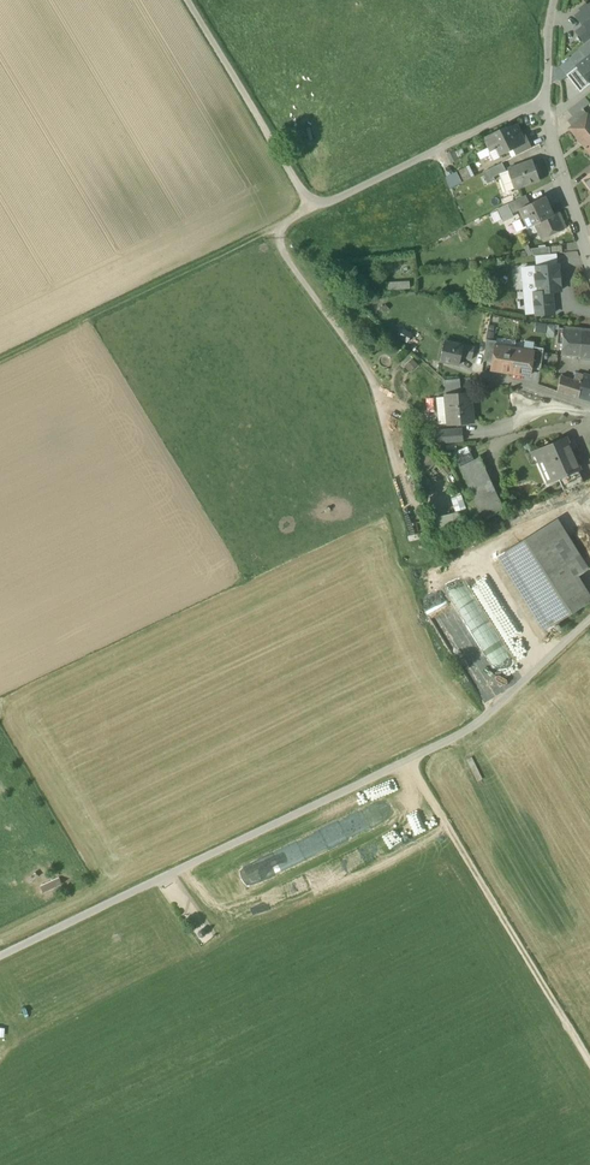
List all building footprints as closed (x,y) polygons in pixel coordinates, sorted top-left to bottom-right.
[(588,32),(589,31),(589,30),(589,5),(576,16),(583,25),(588,32)] [(584,44),(589,40),(589,32),(589,31),(588,32),(583,25),(575,32),(584,44)] [(587,58),(589,56),(589,40),(584,44),(579,48),(587,58)] [(587,58),(578,66),(589,81),(589,56),(587,58)] [(589,84),(589,81),(578,66),(566,75),(580,92),(589,84)] [(568,111),(572,117),(583,109),(589,104),(585,97),(568,111)] [(588,115),(583,109),(572,117),(567,121),(572,127),(588,115)] [(589,153),(589,118),(588,115),(572,127),(570,129),(589,153)] [(497,151),(499,156),(499,155),(513,148),(525,142),(522,136),(516,124),(505,130),(504,128),(484,138),(491,151),(492,154),(497,151)] [(513,148),(516,155),(531,148),(525,135),(522,136),(525,142),(513,148)] [(492,154),(491,151),(489,152),(493,160),(500,157),(499,155),(499,156),(497,151),(492,154)] [(508,170),(514,189),(539,180),(533,161),(508,170)] [(489,170),(493,177),(505,171),(502,163),(489,170)] [(483,173),(488,184),(494,181),(493,177),(489,170),(483,173)] [(449,187),(462,182),(457,171),(444,176),(449,187)] [(508,204),(513,213),(519,210),(518,209),(529,204),(525,195),(508,204)] [(519,210),(523,218),(527,228),(534,224),(553,215),(544,197),(529,204),(518,209),(519,210)] [(559,213),(553,215),(534,224),(542,239),(566,228),(559,213)] [(518,232),(527,228),(523,218),(513,223),(518,232)] [(533,256),(536,256),(550,254),(549,247),(530,249),(533,256)] [(536,256),(537,267),(557,265),(555,254),(550,254),(536,256)] [(537,267),(536,267),(537,275),(535,277),(535,283),(538,285),(539,292),(539,293),(551,292),(560,291),(559,282),(560,282),(560,274),(558,274),(558,265),(557,265),(537,267)] [(533,293),(539,292),(538,285),(535,283),(535,277),(537,275),(536,267),(522,268),(524,295),(533,294),(533,293)] [(410,288),(409,280),(387,281),(388,289),(410,288)] [(535,312),(535,315),(553,313),(551,292),(539,293),(539,292),(533,293),(533,294),(535,312)] [(526,313),(535,312),(533,294),(524,295),(526,313)] [(546,335),(554,336),(555,325),(535,324),(535,330),(546,330),(546,335)] [(561,355),(580,356),(582,330),(563,328),(559,328),(558,342),(562,342),(561,355)] [(582,330),(580,356),(579,359),(589,359),(589,331),(582,330)] [(483,361),(492,362),(495,346),(496,346),(496,341),(486,340),(486,342),(483,361)] [(440,360),(459,365),(461,355),(472,357),(474,348),(444,341),(440,360)] [(491,370),(510,373),(514,349),(496,346),(495,346),(492,362),(491,370)] [(531,368),(540,370),(543,349),(533,347),(533,352),(531,368)] [(533,352),(514,349),(510,373),(529,376),(531,368),(533,352)] [(410,356),(402,364),(410,372),(418,364),(410,356)] [(557,392),(578,398),(583,375),(576,373),(574,380),(560,376),(557,392)] [(589,402),(589,376),(583,374),(583,375),(578,398),(589,402)] [(443,380),(444,389),(460,387),(459,379),(446,380),(443,380)] [(445,396),(445,397),(447,415),(448,424),(473,422),(472,410),(470,410),(468,393),(445,396)] [(438,416),(447,415),(445,397),(436,398),(438,416)] [(438,425),(448,424),(447,415),(438,416),(438,425)] [(438,431),(439,443),(462,441),(461,430),(438,431)] [(540,450),(554,479),(558,477),(576,470),(579,468),(566,438),(540,450)] [(456,457),(460,467),(474,460),(469,451),(456,457)] [(424,472),(435,463),(427,455),(417,464),(424,472)] [(480,457),(474,460),(460,467),(483,518),(503,509),(480,457)] [(558,477),(564,491),(568,489),(582,483),(576,470),(558,477)] [(455,511),(466,507),(462,494),(451,497),(455,511)] [(433,516),(436,530),(460,526),(457,512),(433,516)] [(526,539),(564,600),(585,588),(577,576),(588,569),(557,520),(526,539)] [(552,626),(572,613),(564,600),(526,539),(506,552),(552,626)] [(497,557),(543,631),(552,626),(506,552),(497,557)] [(585,588),(564,600),(572,613),(589,602),(589,596),(585,588)] [(199,937),(202,938),(205,936),(206,933),(204,931),(201,930),(198,931),(198,934),(199,937)]
